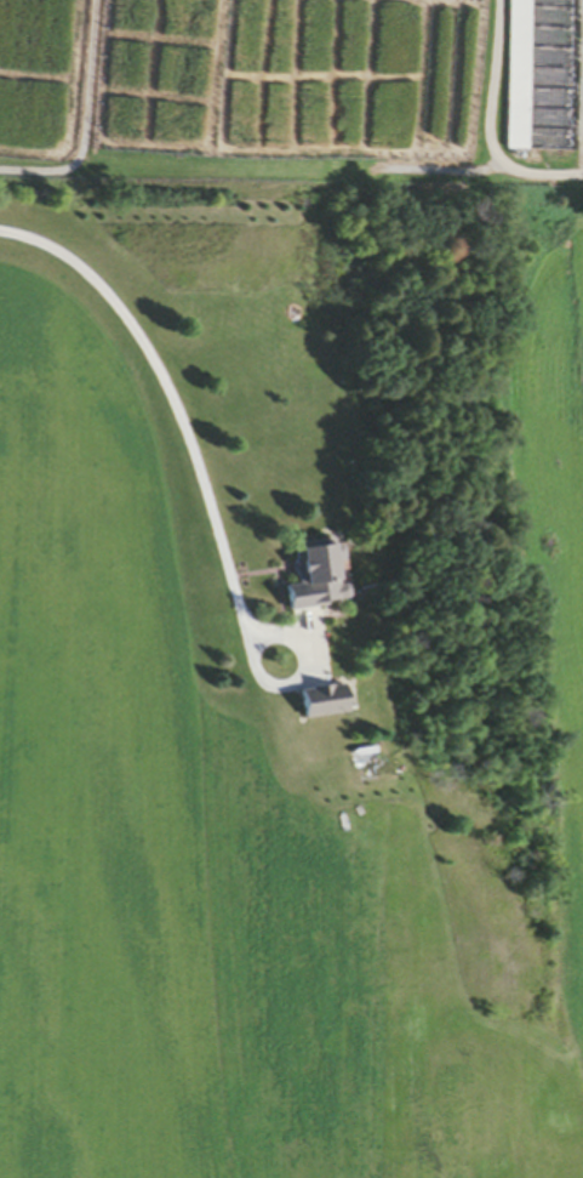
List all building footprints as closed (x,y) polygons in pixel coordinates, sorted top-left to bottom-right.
[(290,590),(292,612),(356,606),(355,588),(348,589),(343,543),(299,547),(303,589),(290,590)] [(352,690),(305,692),(306,720),(354,718),(352,690)]
